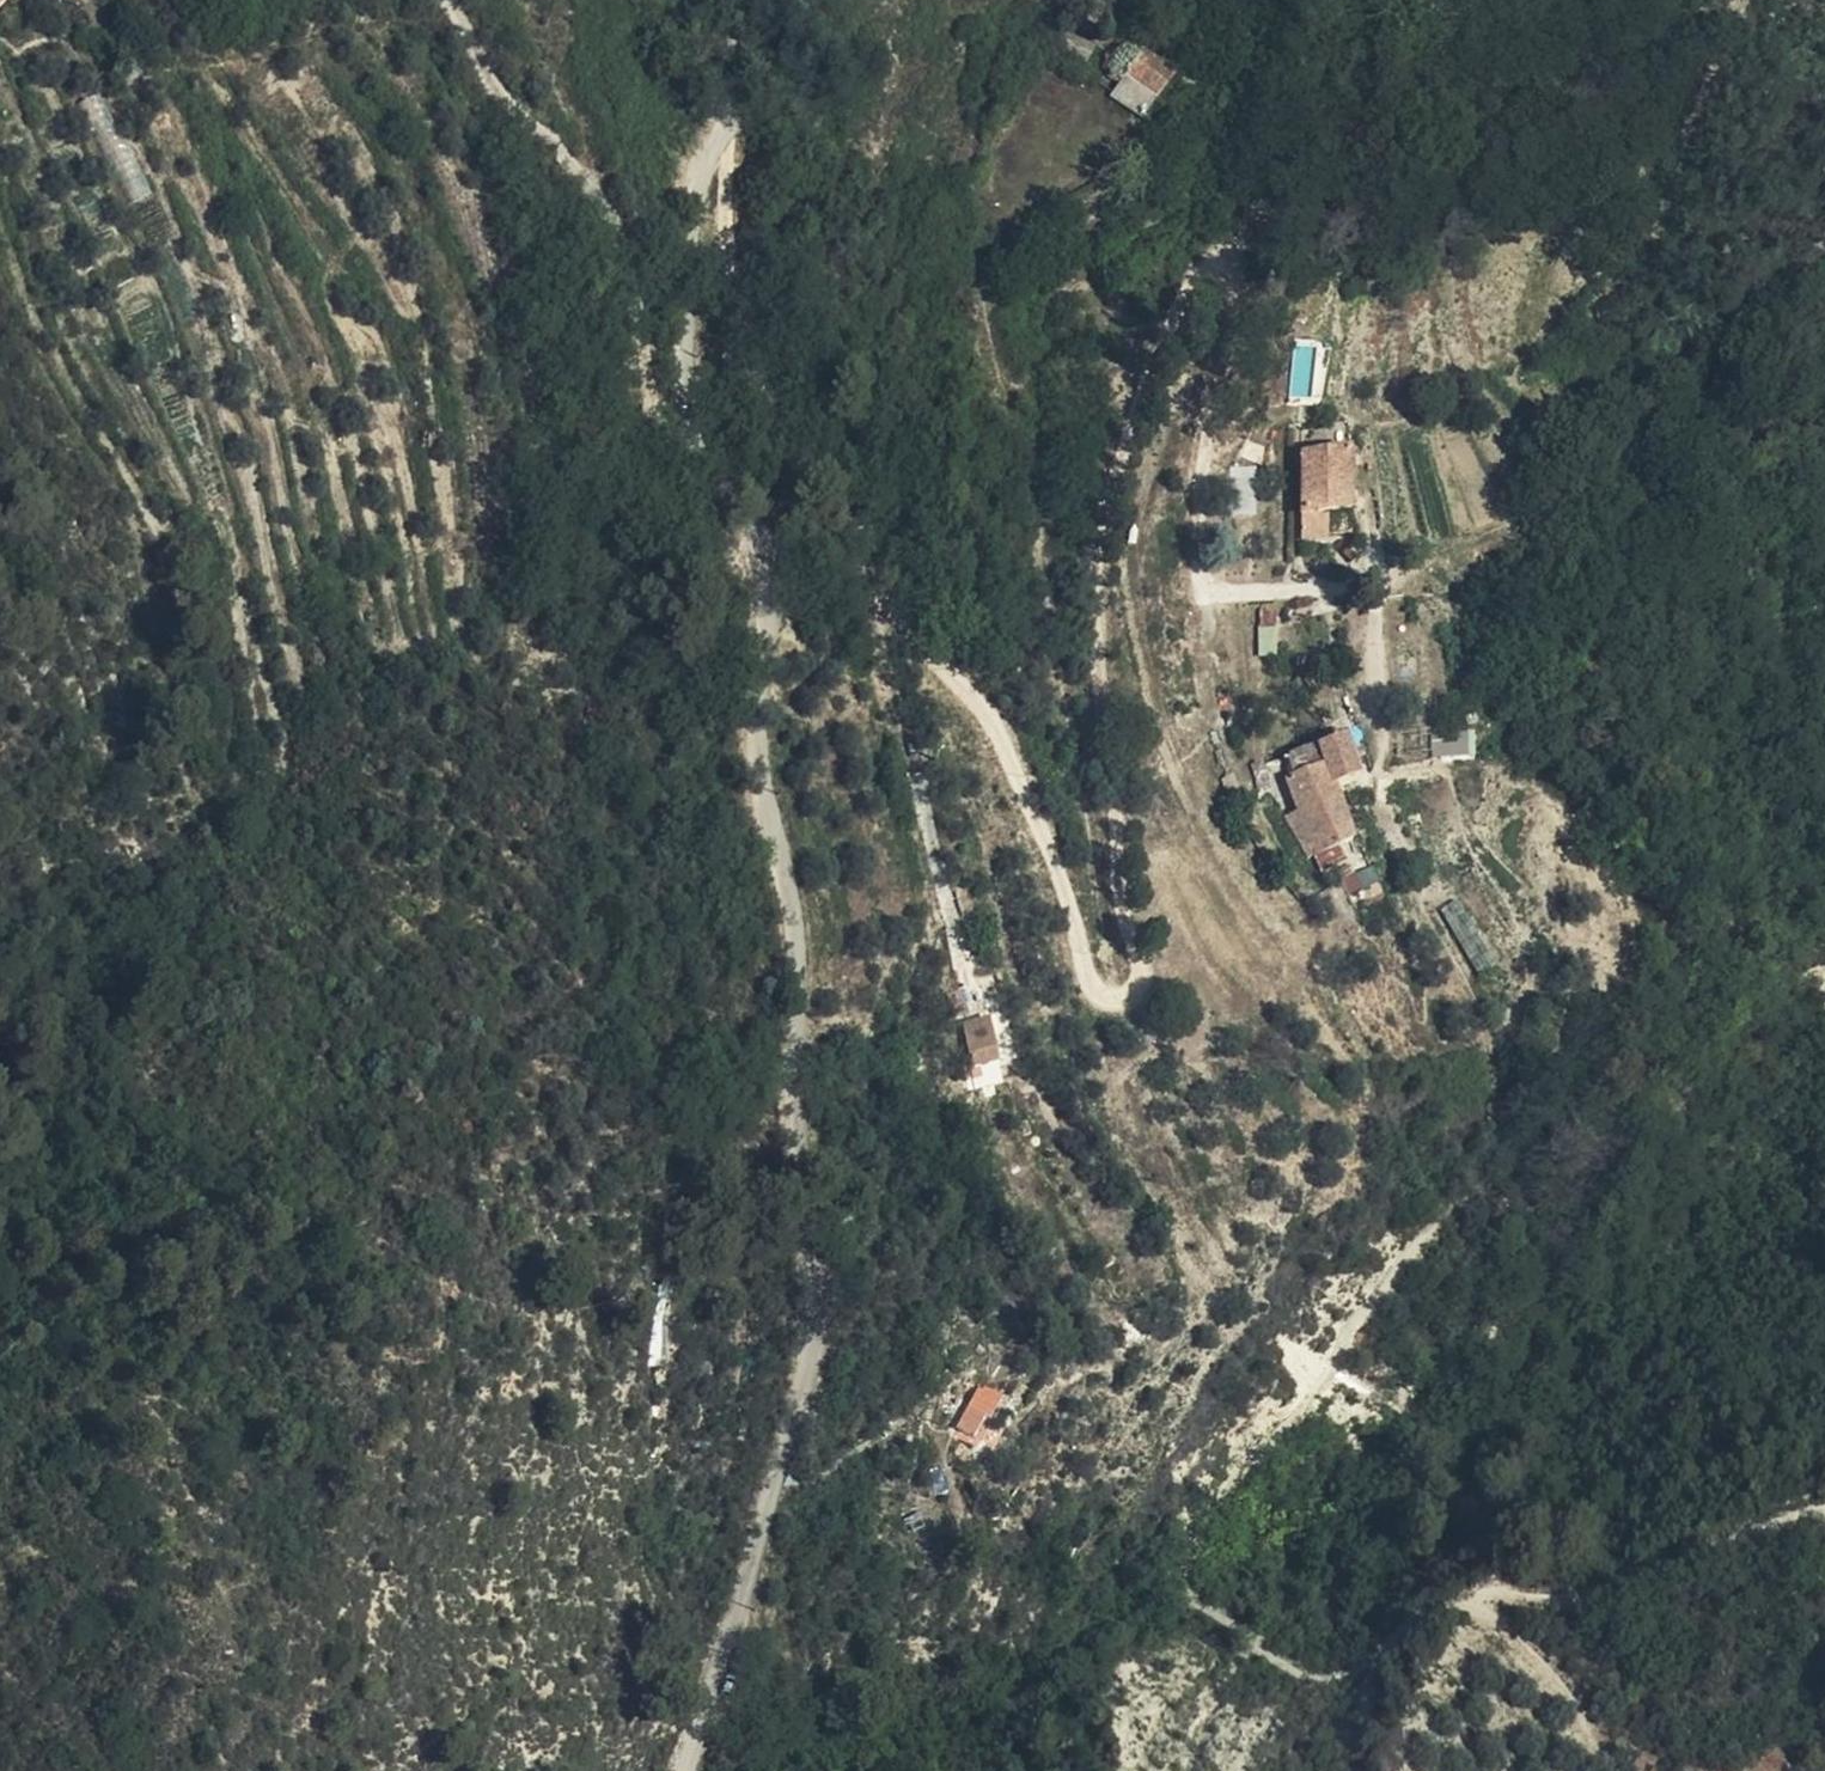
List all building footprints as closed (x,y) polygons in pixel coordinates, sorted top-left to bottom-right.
[(1056,32),(1090,56),(1100,44),(1066,18),(1056,32)] [(1130,78),(1156,95),(1172,74),(1146,55),(1130,78)] [(1299,478),(1344,478),(1344,445),(1299,445),(1299,478)] [(1344,510),(1344,478),(1299,478),(1299,510),(1320,510),(1344,510)] [(1299,532),(1321,533),(1320,510),(1299,510),(1299,532)] [(1320,510),(1321,533),(1344,521),(1344,510),(1320,510)] [(1326,784),(1345,779),(1330,733),(1324,736),(1276,754),(1284,775),(1316,845),(1332,839),(1344,833),(1326,784)] [(1443,753),(1440,736),(1423,738),(1424,756),(1443,753)] [(1316,845),(1324,860),(1337,854),(1332,839),(1316,845)] [(1351,883),(1369,874),(1362,858),(1344,869),(1351,883)] [(1475,973),(1496,961),(1461,896),(1439,908),(1475,973)] [(962,1019),(970,1063),(999,1059),(991,1014),(962,1019)] [(970,1079),(999,1077),(999,1063),(969,1064),(970,1079)] [(965,1443),(979,1451),(986,1434),(972,1426),(965,1443)]
